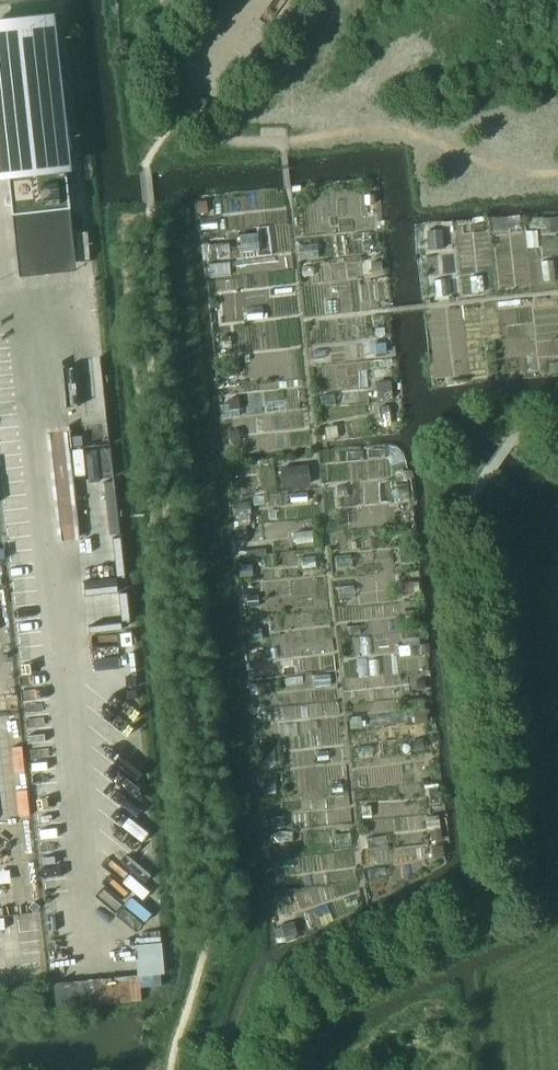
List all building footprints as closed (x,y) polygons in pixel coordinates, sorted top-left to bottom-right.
[(12,214),(70,208),(50,19),(0,24),(0,143),(3,174),(8,173),(12,214)]
